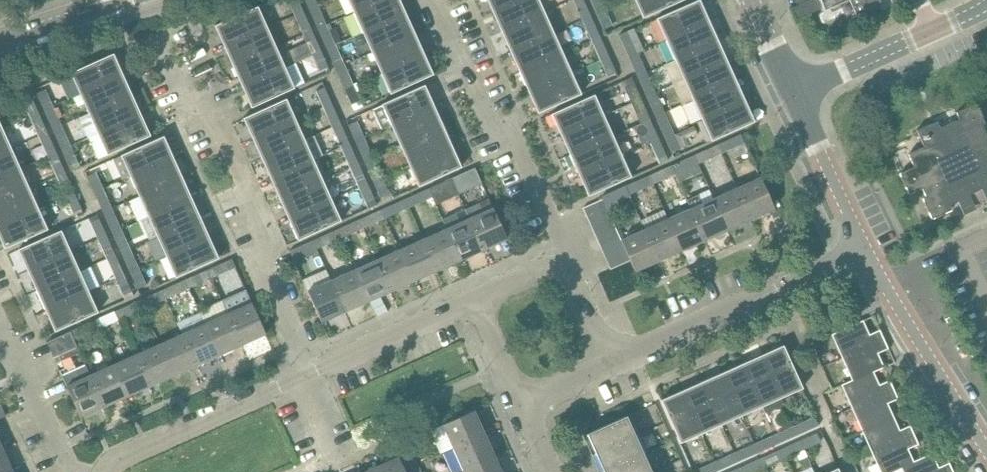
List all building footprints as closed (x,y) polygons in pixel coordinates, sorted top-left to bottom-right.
[(294,14),(303,10),(298,0),(288,0),(294,14)] [(309,8),(317,5),(315,0),(305,0),(309,8)] [(353,12),(380,0),(348,0),(353,12)] [(399,0),(380,0),(353,12),(362,32),(405,13),(399,0)] [(492,12),(518,0),(487,0),(492,12)] [(501,32),(544,13),(539,0),(518,0),(492,12),(501,32)] [(589,17),(582,0),(573,4),(580,21),(589,17)] [(596,13),(604,10),(600,0),(590,0),(596,13)] [(642,18),(681,0),(634,0),(642,18)] [(665,40),(708,20),(699,0),(697,0),(656,19),(665,40)] [(848,0),(819,0),(824,11),(830,8),(831,12),(842,7),(840,3),(848,0)] [(856,14),(875,5),(873,0),(850,0),(856,14)] [(324,20),(317,5),(309,8),(315,24),(324,20)] [(214,25),(224,46),(267,27),(257,6),(214,25)] [(310,27),(303,10),(294,14),(302,31),(310,27)] [(596,13),(603,29),(611,26),(604,10),(596,13)] [(414,33),(405,13),(362,32),(371,52),(414,33)] [(510,52),(553,33),(544,13),(501,32),(510,52)] [(589,17),(580,21),(587,36),(596,33),(589,17)] [(717,40),(708,20),(665,40),(674,60),(717,40)] [(318,30),(327,49),(335,45),(327,26),(318,30)] [(276,47),(267,27),(224,46),(233,66),(276,47)] [(628,56),(636,53),(642,50),(633,29),(618,36),(628,56)] [(304,37),(312,54),(321,50),(313,33),(304,37)] [(371,52),(380,72),(423,53),(414,33),(371,52)] [(562,53),(553,33),(510,52),(519,72),(562,53)] [(607,57),(599,40),(591,44),(598,61),(607,57)] [(674,60),(683,80),(726,60),(717,40),(674,60)] [(342,60),(335,45),(327,49),(333,64),(342,60)] [(233,66),(242,86),(285,67),(276,47),(233,66)] [(328,67),(321,50),(312,54),(320,71),(328,67)] [(70,72),(79,93),(122,74),(113,53),(70,72)] [(433,74),(423,53),(380,72),(390,93),(433,74)] [(528,92),(571,73),(562,53),(519,72),(528,92)] [(628,56),(635,72),(643,69),(636,53),(628,56)] [(614,73),(607,57),(598,61),(605,77),(614,73)] [(735,81),(726,60),(683,80),(692,100),(735,81)] [(294,88),(285,67),(242,86),(251,107),(294,88)] [(337,72),(345,89),(353,85),(345,68),(337,72)] [(580,94),(571,73),(528,92),(537,113),(580,94)] [(79,93),(89,113),(132,94),(122,74),(79,93)] [(638,80),(646,97),(654,93),(647,76),(638,80)] [(622,82),(631,102),(640,99),(631,78),(622,82)] [(692,100),(701,120),(745,101),(735,81),(692,100)] [(360,100),(353,85),(345,89),(351,104),(360,100)] [(424,85),(381,104),(390,125),(433,106),(424,85)] [(316,91),(323,107),(332,103),(324,87),(316,91)] [(43,109),(52,105),(45,89),(36,93),(43,109)] [(646,97),(653,112),(661,109),(654,93),(646,97)] [(89,113),(98,133),(141,114),(132,94),(89,113)] [(560,135),(603,115),(594,94),(551,114),(560,135)] [(22,99),(29,115),(38,111),(31,95),(22,99)] [(252,138),(295,119),(286,98),(243,118),(252,138)] [(640,99),(631,102),(639,119),(647,115),(640,99)] [(754,121),(745,101),(701,120),(711,141),(754,121)] [(339,119),(332,103),(323,107),(330,123),(339,119)] [(983,125),(986,123),(977,103),(956,112),(959,119),(940,127),(937,120),(916,130),(924,146),(907,153),(913,167),(899,173),(908,194),(922,188),(926,197),(922,198),(931,219),(952,210),(949,205),(957,201),(963,215),(975,209),(969,194),(981,189),(986,203),(986,134),(983,125)] [(43,109),(51,125),(59,122),(52,105),(43,109)] [(433,106),(390,125),(399,145),(442,126),(433,106)] [(45,127),(38,111),(29,115),(37,131),(45,127)] [(141,114),(98,133),(107,154),(150,135),(141,114)] [(612,135),(603,115),(560,135),(569,155),(612,135)] [(664,137),(672,133),(665,117),(657,120),(664,137)] [(261,159),(304,139),(295,119),(252,138),(261,159)] [(641,123),(633,126),(642,146),(650,143),(658,139),(651,123),(649,119),(641,123)] [(348,125),(355,141),(364,137),(356,121),(348,125)] [(442,126),(399,145),(408,165),(451,146),(442,126)] [(693,126),(675,134),(681,147),(687,144),(684,138),(696,133),(693,126)] [(11,147),(2,127),(0,128),(0,152),(11,147)] [(334,131),(341,147),(350,143),(342,127),(334,131)] [(62,150),(70,146),(63,129),(54,133),(62,150)] [(664,137),(671,153),(680,149),(672,133),(664,137)] [(740,134),(723,142),(727,150),(732,148),(736,157),(748,152),(744,142),(740,134)] [(40,139),(47,155),(56,151),(49,135),(40,139)] [(578,175),(621,156),(612,135),(569,155),(578,175)] [(163,136),(120,155),(130,176),(173,156),(163,136)] [(371,153),(364,137),(355,141),(362,157),(371,153)] [(270,179),(313,159),(304,139),(261,159),(270,179)] [(665,155),(658,139),(650,143),(657,159),(665,155)] [(350,143),(341,147),(348,163),(357,159),(350,143)] [(62,150),(69,166),(77,162),(70,146),(62,150)] [(451,146),(408,165),(418,186),(461,167),(451,146)] [(20,168),(11,147),(0,152),(0,177),(20,168)] [(711,147),(694,155),(698,163),(714,156),(711,147)] [(63,168),(56,151),(47,155),(55,171),(63,168)] [(677,163),(671,165),(675,174),(679,183),(702,172),(698,163),(694,155),(677,163)] [(173,156),(130,176),(139,196),(182,176),(173,156)] [(631,176),(621,156),(578,175),(587,196),(631,176)] [(279,199),(322,179),(313,159),(270,179),(279,199)] [(373,181),(382,177),(374,161),(366,165),(373,181)] [(671,165),(648,176),(651,184),(675,174),(671,165)] [(352,171),(359,187),(367,183),(360,167),(352,171)] [(457,175),(451,178),(457,193),(481,182),(478,176),(475,167),(457,175)] [(29,188),(20,168),(0,177),(0,201),(29,188)] [(94,192),(102,188),(95,172),(86,176),(94,192)] [(58,179),(65,196),(74,192),(67,176),(58,179)] [(182,176),(139,196),(148,216),(191,197),(182,176)] [(648,176),(631,183),(635,192),(651,184),(648,176)] [(389,194),(382,177),(373,181),(381,198),(389,194)] [(736,188),(750,219),(774,208),(760,177),(736,188)] [(288,219),(331,199),(322,179),(279,199),(288,219)] [(445,181),(428,188),(431,197),(448,189),(445,181)] [(367,183),(359,187),(366,204),(375,200),(367,183)] [(38,208),(29,188),(0,201),(0,225),(38,208)] [(94,192),(101,208),(110,204),(102,188),(94,192)] [(428,188),(411,196),(415,204),(431,197),(428,188)] [(736,188),(713,198),(727,229),(750,219),(736,188)] [(601,197),(602,199),(605,205),(622,197),(619,189),(601,197)] [(81,208),(74,192),(65,196),(73,212),(81,208)] [(698,194),(686,200),(690,209),(704,240),(727,229),(713,198),(702,203),(698,194)] [(191,197),(148,216),(157,236),(200,217),(191,197)] [(488,198),(464,209),(469,218),(483,249),(506,239),(492,208),(488,198)] [(298,240),(341,220),(331,199),(288,219),(298,240)] [(602,199),(582,208),(587,218),(607,209),(605,205),(602,199)] [(399,201),(382,209),(385,217),(402,210),(399,201)] [(48,229),(38,208),(0,225),(0,238),(5,248),(48,229)] [(382,209),(365,216),(369,225),(385,217),(382,209)] [(464,209),(441,219),(446,229),(460,260),(483,249),(469,218),(464,209)] [(587,218),(591,228),(611,219),(607,209),(587,218)] [(690,209),(667,219),(681,250),(704,240),(690,209)] [(112,232),(120,228),(113,212),(105,216),(112,232)] [(200,217),(157,236),(166,256),(209,237),(200,217)] [(90,222),(98,238),(106,234),(99,218),(90,222)] [(596,238),(616,229),(611,219),(591,228),(596,238)] [(681,250),(667,219),(644,229),(658,260),(681,250)] [(353,222),(335,230),(339,238),(356,230),(353,222)] [(112,232),(119,248),(128,244),(120,228),(112,232)] [(460,260),(446,229),(423,239),(436,270),(460,260)] [(596,238),(601,249),(620,240),(616,229),(596,238)] [(644,229),(620,240),(625,250),(629,260),(634,271),(658,260),(644,229)] [(27,270),(70,250),(61,230),(18,249),(27,270)] [(335,230),(319,237),(323,245),(339,238),(335,230)] [(113,251),(106,234),(98,238),(105,254),(113,251)] [(209,237),(166,256),(175,277),(218,258),(209,237)] [(436,270),(423,239),(400,249),(413,280),(436,270)] [(289,250),(294,262),(318,252),(312,240),(289,250)] [(620,240),(601,249),(605,259),(625,250),(620,240)] [(413,280),(400,249),(377,260),(390,291),(413,280)] [(36,290),(79,271),(70,250),(27,270),(36,290)] [(605,259),(610,269),(629,260),(625,250),(605,259)] [(130,272),(138,269),(131,252),(123,256),(130,272)] [(108,262),(116,279),(124,275),(117,258),(108,262)] [(231,259),(214,266),(218,275),(235,267),(231,259)] [(390,291),(377,260),(354,270),(367,301),(390,291)] [(130,272),(137,288),(146,285),(138,269),(130,272)] [(326,269),(302,280),(321,322),(344,311),(331,280),(326,269)] [(367,301),(354,270),(331,280),(344,311),(367,301)] [(45,310),(88,291),(79,271),(36,290),(45,310)] [(185,279),(189,288),(205,280),(202,272),(185,279)] [(131,291),(124,275),(116,279),(123,295),(131,291)] [(185,279),(168,287),(172,295),(189,288),(185,279)] [(55,331),(98,312),(88,291),(45,310),(55,331)] [(139,300),(143,308),(159,301),(156,293),(139,300)] [(139,300),(122,308),(126,316),(143,308),(139,300)] [(251,302),(228,313),(242,344),(265,334),(251,302)] [(200,313),(219,354),(242,344),(228,313),(223,303),(200,313)] [(93,321),(97,329),(113,322),(110,313),(93,321)] [(177,324),(182,334),(196,365),(219,354),(200,313),(177,324)] [(831,334),(842,358),(883,339),(879,330),(869,335),(862,320),(831,334)] [(93,321),(76,328),(80,337),(97,329),(93,321)] [(46,342),(53,357),(77,346),(70,331),(46,342)] [(182,334),(159,344),(172,375),(196,365),(182,334)] [(888,349),(883,339),(842,358),(852,380),(852,381),(883,367),(877,354),(888,349)] [(172,375),(159,344),(136,354),(149,385),(172,375)] [(781,398),(802,388),(783,345),(762,354),(781,398)] [(136,354),(112,365),(126,396),(149,385),(136,354)] [(761,407),(781,398),(762,354),(742,364),(761,407)] [(85,364),(61,375),(80,417),(103,406),(89,375),(85,364)] [(761,407),(742,364),(721,373),(741,416),(761,407)] [(126,396),(112,365),(89,375),(103,406),(126,396)] [(883,367),(852,381),(852,380),(841,385),(851,408),(893,390),(889,380),(879,385),(873,372),(883,367)] [(721,425),(741,416),(721,373),(701,382),(721,425)] [(721,425),(701,382),(681,391),(700,434),(721,425)] [(893,390),(851,408),(862,431),(893,417),(887,404),(898,399),(893,390)] [(680,443),(700,434),(681,391),(660,400),(680,443)] [(484,433),(473,410),(442,424),(453,448),(484,433)] [(587,456),(635,434),(626,415),(579,437),(587,456)] [(862,431),(872,454),(914,435),(909,425),(899,430),(893,417),(862,431)] [(810,419),(794,426),(798,435),(814,427),(810,419)] [(782,442),(798,435),(794,426),(778,433),(782,442)] [(484,433),(453,448),(463,471),(494,456),(484,433)] [(816,433),(800,440),(804,449),(820,441),(816,433)] [(635,434),(587,456),(595,471),(601,471),(644,453),(635,434)] [(880,471),(893,471),(901,469),(900,468),(913,462),(913,461),(908,449),(918,444),(914,435),(872,454),(880,471)] [(770,437),(754,444),(757,453),(774,445),(770,437)] [(399,443),(406,461),(415,457),(407,440),(399,443)] [(788,456),(804,449),(800,440),(784,447),(788,456)] [(742,460),(757,453),(754,444),(738,451),(742,460)] [(2,448),(0,449),(0,471),(2,471),(11,468),(2,448)] [(776,451),(760,458),(764,467),(780,459),(776,451)] [(644,453),(601,471),(652,471),(644,453)] [(901,469),(902,471),(952,471),(953,471),(948,462),(938,467),(932,453),(913,461),(913,462),(900,468),(901,469)] [(730,455),(713,462),(717,471),(734,463),(730,455)] [(463,471),(464,471),(501,471),(494,456),(463,471)] [(398,457),(378,466),(380,471),(405,471),(398,457)] [(744,465),(747,471),(752,471),(764,467),(760,458),(744,465)] [(717,471),(713,462),(698,469),(699,471),(715,471),(717,471)]
